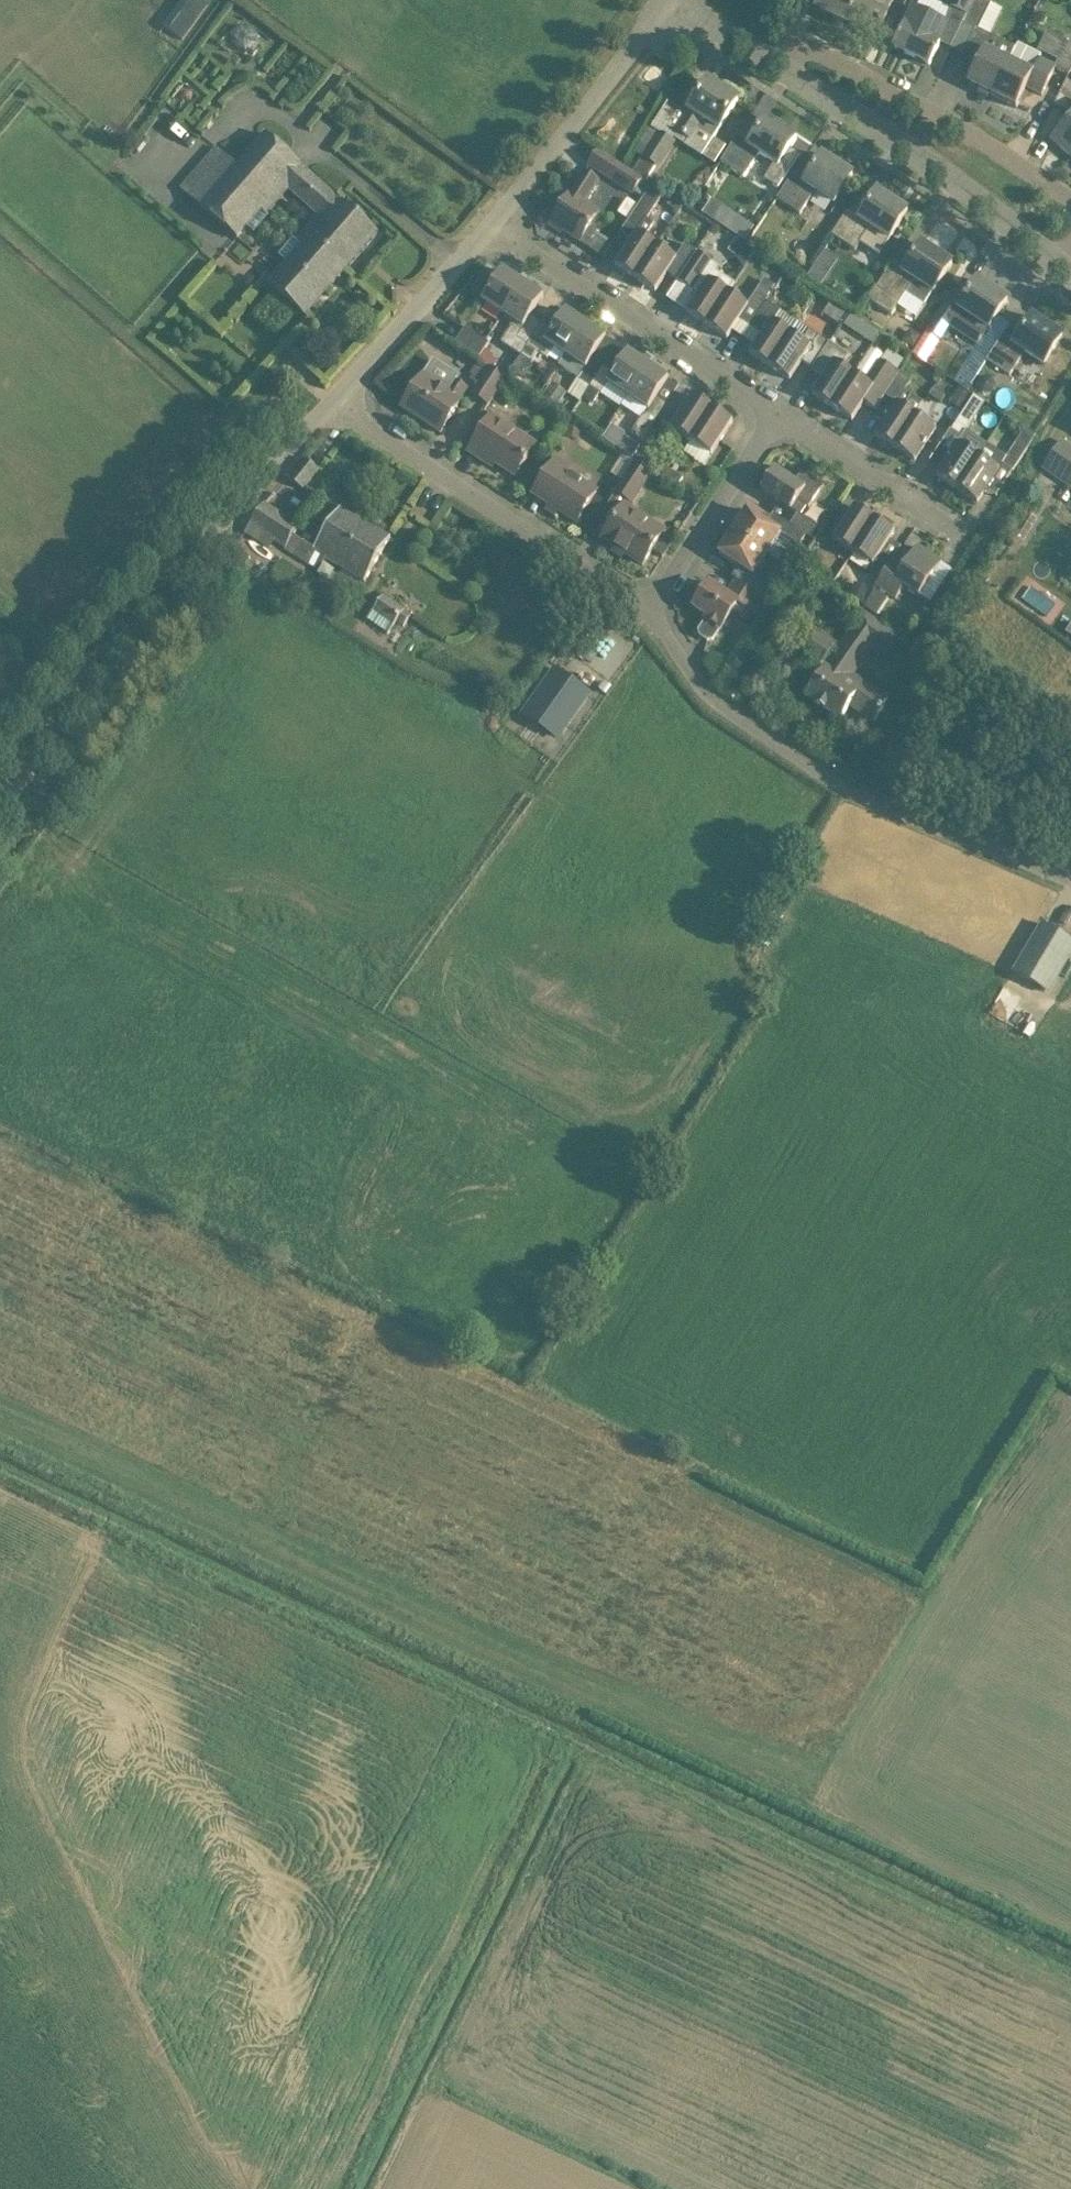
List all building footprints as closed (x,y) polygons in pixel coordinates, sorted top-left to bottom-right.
[(209,5),(202,0),(183,0),(164,26),(183,41),(209,5)] [(846,24),(858,0),(821,0),(817,10),(846,24)] [(881,29),(888,15),(886,14),(893,0),(858,0),(846,24),(876,39),(881,29)] [(967,15),(975,0),(954,0),(950,7),(967,15)] [(976,29),(963,56),(978,64),(968,84),(969,84),(992,95),(993,96),(1018,44),(1016,48),(977,30),(990,4),(982,0),(975,0),(967,15),(964,23),(976,29)] [(907,27),(905,26),(894,48),(930,65),(940,43),(938,42),(946,26),(915,10),(907,27)] [(1027,88),(1042,95),(1055,68),(1070,75),(1070,73),(1070,43),(1068,41),(1056,66),(1040,58),(1042,55),(1018,44),(993,96),(1017,108),(1027,88)] [(677,131),(691,140),(698,129),(713,139),(739,101),(708,81),(689,110),(690,111),(677,131)] [(1070,156),(1070,117),(1051,140),(1070,156)] [(760,154),(775,163),(764,179),(778,188),(800,155),(790,149),(797,138),(796,138),(767,119),(768,119),(767,118),(750,144),(738,137),(722,162),(744,177),(760,154)] [(659,167),(663,161),(674,142),(660,133),(634,173),(643,178),(642,179),(646,181),(646,180),(656,166),(659,167)] [(298,238),(304,243),(268,284),(306,316),(378,234),(266,136),(238,168),(222,154),(186,195),(236,239),(262,209),(268,215),(290,190),(319,215),(298,238)] [(642,179),(643,178),(634,173),(599,150),(589,165),(632,193),(642,179)] [(823,155),(816,165),(805,181),(794,174),(778,199),(801,214),(816,191),(835,203),(853,175),(852,174),(852,175),(824,156),(823,155)] [(585,203),(591,193),(599,181),(585,171),(551,223),(580,242),(600,213),(585,203)] [(642,179),(632,193),(642,200),(652,185),(653,184),(646,180),(646,181),(642,179)] [(664,193),(652,185),(642,200),(638,207),(630,218),(642,225),(637,232),(615,265),(636,278),(657,246),(646,238),(656,224),(648,219),(664,193)] [(856,250),(862,241),(880,253),(908,211),(907,210),(907,211),(879,192),(878,191),(861,218),(850,210),(833,235),(856,250)] [(630,218),(638,207),(629,201),(620,215),(629,221),(630,218)] [(744,242),(754,226),(741,218),(731,234),(744,242)] [(593,229),(584,244),(604,257),(613,241),(593,229)] [(728,251),(733,255),(741,243),(735,240),(728,251)] [(681,282),(699,254),(685,244),(676,258),(657,246),(636,278),(656,292),(668,274),(681,282)] [(894,263),(878,288),(870,300),(892,315),(906,293),(924,305),(934,292),(953,264),(952,263),(952,264),(923,245),(922,244),(905,270),(894,263)] [(699,254),(681,282),(694,291),(696,287),(701,291),(687,312),(708,326),(714,317),(729,293),(728,292),(735,283),(710,266),(712,262),(699,254)] [(820,287),(828,275),(814,266),(813,267),(806,278),(816,285),(820,287)] [(483,301),(504,315),(524,284),(503,270),(483,301)] [(954,291),(932,324),(926,333),(939,342),(950,327),(977,344),(985,332),(987,333),(1008,300),(1007,300),(978,281),(979,281),(978,280),(966,298),(954,291)] [(503,342),(522,355),(543,322),(532,315),(544,297),(524,284),(504,315),(516,323),(503,342)] [(729,293),(714,317),(708,326),(727,339),(739,321),(750,328),(767,302),(770,298),(757,290),(748,305),(729,293)] [(767,302),(750,328),(762,335),(750,353),(770,367),(799,323),(767,302)] [(824,312),(840,322),(847,313),(830,302),(824,312)] [(559,366),(586,325),(566,312),(554,329),(543,322),(522,355),(532,362),(539,352),(548,358),(554,348),(565,355),(559,366)] [(863,323),(851,315),(844,326),(856,333),(863,323)] [(1032,316),(1015,342),(1004,335),(987,360),(1011,375),(1026,352),(1045,364),(1063,337),(1062,336),(1033,318),(1034,317),(1032,316)] [(802,361),(813,369),(830,343),(799,323),(770,367),(790,380),(802,361)] [(559,366),(591,386),(606,364),(595,356),(607,338),(586,325),(559,366)] [(479,359),(489,343),(466,328),(455,343),(479,359)] [(921,337),(910,330),(903,341),(914,348),(921,337)] [(812,394),(833,408),(854,375),(842,367),(849,356),(830,343),(813,369),(824,376),(812,394)] [(1060,354),(1070,362),(1070,347),(1067,344),(1060,354)] [(591,386),(583,398),(593,404),(601,393),(602,394),(609,384),(612,386),(608,393),(623,403),(621,406),(622,407),(649,366),(628,352),(616,370),(606,364),(591,386)] [(467,388),(456,381),(459,376),(434,359),(403,408),(441,433),(462,400),(460,399),(467,388)] [(864,403),(876,410),(885,395),(900,373),(878,359),(865,382),(854,375),(833,408),(853,421),(864,403)] [(489,366),(472,395),(488,405),(506,377),(489,366)] [(643,443),(653,427),(668,404),(658,397),(669,379),(649,366),(622,407),(641,419),(632,431),(632,437),(643,443)] [(885,395),(896,402),(875,435),(895,448),(901,439),(916,416),(924,403),(905,391),(912,381),(900,373),(885,395)] [(979,386),(981,389),(983,393),(991,393),(995,385),(990,379),(982,379),(979,386)] [(567,392),(551,382),(541,397),(558,407),(567,392)] [(967,392),(960,387),(950,403),(964,412),(966,409),(974,396),(967,392)] [(946,396),(933,388),(929,395),(941,403),(946,396)] [(693,395),(687,404),(671,428),(692,442),(713,408),(693,395)] [(713,408),(692,442),(712,455),(734,422),(713,408)] [(966,409),(964,412),(952,431),(963,438),(977,416),(966,409)] [(536,445),(492,416),(469,451),(487,463),(489,459),(516,476),(536,445)] [(916,416),(901,439),(895,448),(915,462),(937,429),(916,416)] [(581,425),(565,425),(565,438),(580,439),(581,425)] [(640,445),(631,440),(626,441),(621,449),(633,457),(640,445)] [(1045,465),(1070,485),(1070,446),(1064,440),(1045,465)] [(978,457),(958,489),(978,503),(1003,464),(1014,471),(1028,449),(1017,442),(1007,457),(987,444),(979,457),(978,457)] [(937,476),(958,489),(978,457),(958,444),(937,476)] [(667,479),(673,470),(654,457),(648,467),(667,479)] [(305,459),(303,458),(287,476),(288,477),(303,489),(318,471),(305,459)] [(578,522),(597,493),(567,474),(571,468),(557,459),(534,494),(578,522)] [(637,462),(624,481),(617,493),(602,515),(613,522),(603,539),(643,565),(665,532),(629,508),(652,472),(637,462)] [(795,528),(806,535),(814,541),(822,530),(801,516),(807,507),(809,508),(824,485),(802,471),(796,481),(776,468),(761,490),(792,510),(797,513),(789,524),(795,528)] [(673,470),(667,479),(677,485),(683,476),(673,470)] [(265,504),(250,526),(318,571),(327,557),(366,581),(391,537),(341,507),(318,545),(296,530),(299,526),(283,516),(265,504)] [(855,506),(833,539),(853,553),(875,519),(855,506)] [(734,533),(767,555),(781,533),(748,511),(734,533)] [(875,519),(853,553),(873,566),(895,533),(875,519)] [(806,535),(795,528),(789,539),(799,545),(806,535)] [(720,554),(753,576),(767,555),(734,533),(720,554)] [(661,539),(658,543),(653,551),(661,557),(669,544),(661,539)] [(244,568),(252,556),(237,546),(228,557),(244,568)] [(918,547),(904,569),(892,562),(876,586),(896,599),(904,587),(920,597),(942,563),(918,547)] [(808,576),(818,562),(805,553),(795,568),(808,576)] [(736,580),(727,595),(710,583),(694,607),(707,616),(705,619),(706,620),(699,630),(701,636),(708,641),(714,640),(721,629),(721,630),(733,612),(747,621),(753,613),(761,618),(772,602),(771,602),(770,603),(753,592),(736,580)] [(770,603),(771,602),(765,598),(772,588),(761,581),(753,592),(770,603)] [(868,587),(855,584),(852,598),(866,601),(868,587)] [(396,620),(403,625),(409,615),(382,597),(367,621),(388,634),(396,620)] [(864,613),(851,631),(867,642),(886,655),(898,636),(864,613)] [(853,663),(856,659),(840,647),(806,623),(790,646),(820,668),(821,666),(825,668),(808,694),(806,696),(807,696),(806,696),(808,697),(809,697),(819,704),(818,704),(819,704),(825,709),(826,709),(839,718),(841,720),(841,719),(843,717),(842,717),(847,711),(850,705),(875,722),(885,708),(884,707),(889,699),(853,675),(858,667),(853,663)] [(554,668),(541,686),(522,713),(556,737),(587,692),(554,668)] [(1031,942),(1013,972),(1046,991),(1063,961),(1070,948),(1070,940),(1042,923),(1031,942)]
